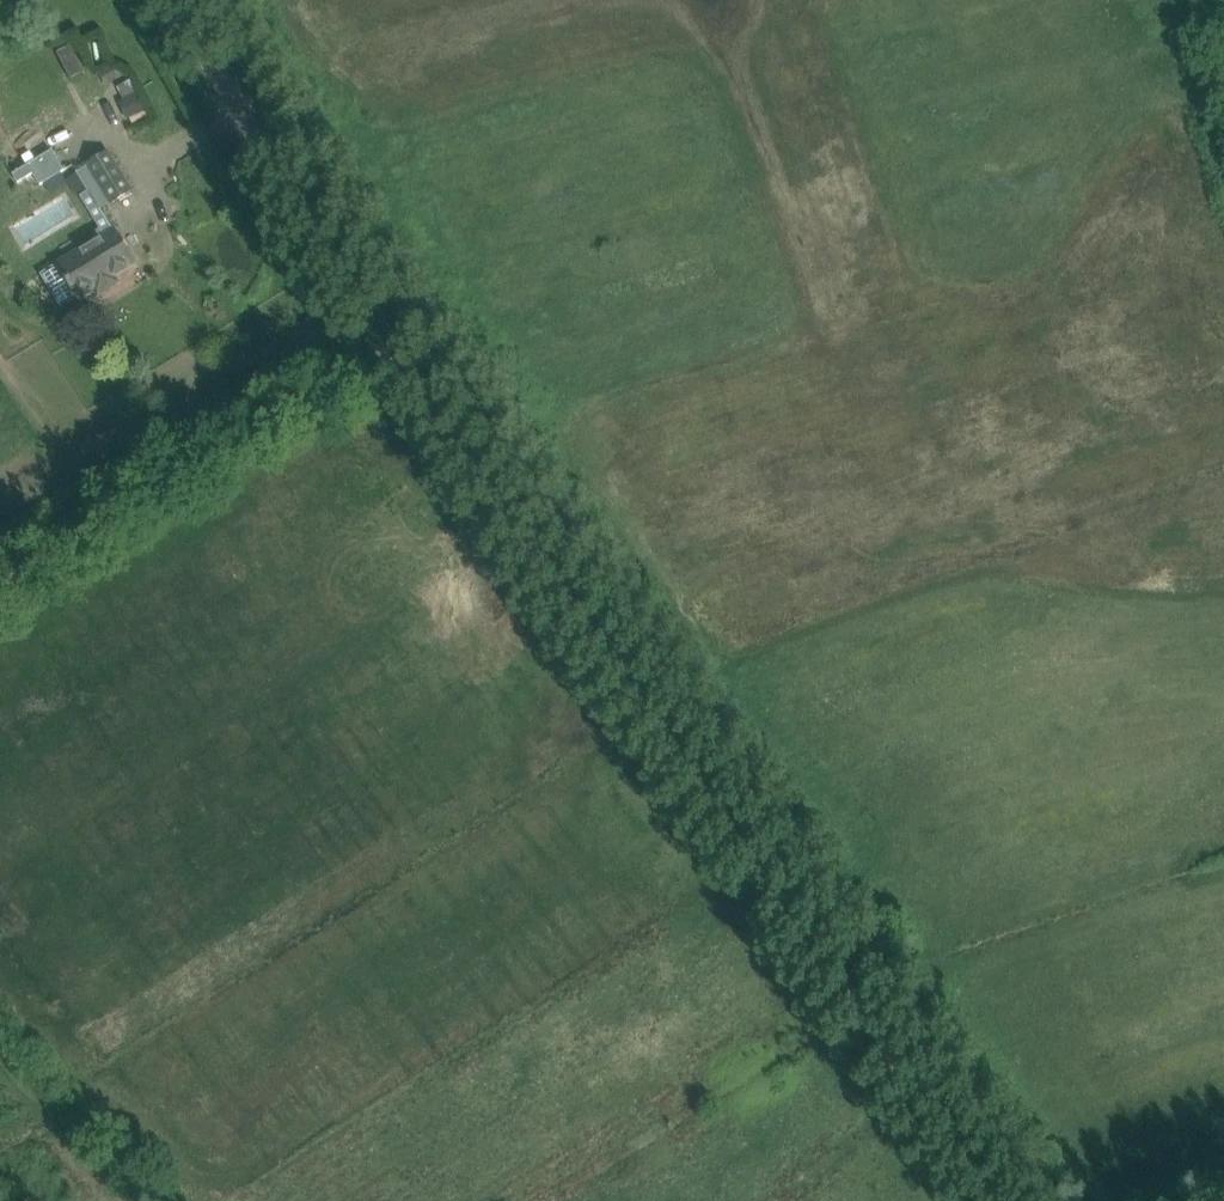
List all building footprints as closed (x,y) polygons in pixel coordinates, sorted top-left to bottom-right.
[(53,40),(68,77),(95,66),(81,29),(53,40)] [(135,79),(117,85),(129,119),(147,113),(135,79)] [(65,170),(53,149),(28,164),(41,185),(65,170)] [(133,190),(109,151),(77,171),(101,210),(133,190)] [(31,174),(26,165),(13,174),(19,182),(31,174)] [(99,293),(118,282),(114,275),(136,262),(116,229),(58,264),(78,296),(95,286),(99,293)]
